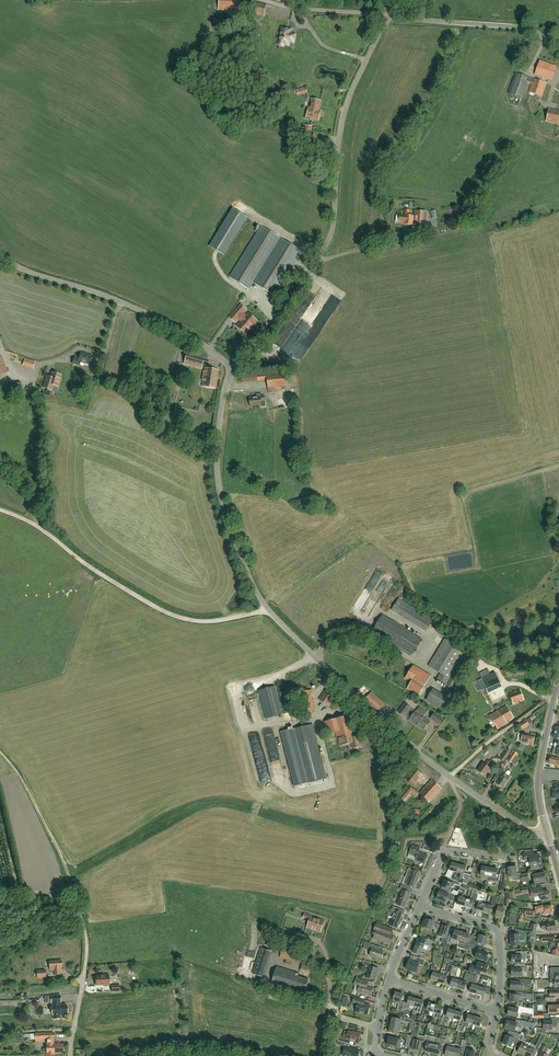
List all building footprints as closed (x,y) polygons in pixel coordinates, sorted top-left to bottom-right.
[(218,10),(240,13),(242,0),(219,0),(218,10)] [(266,5),(253,2),(251,13),(264,16),(266,5)] [(284,44),(288,45),(289,41),(294,42),(295,34),(290,33),(291,29),(281,27),(279,43),(278,43),(279,44),(279,45),(279,46),(280,46),(281,46),(282,46),(283,46),(283,45),(284,45),(284,44)] [(536,75),(552,80),(556,66),(540,61),(536,75)] [(529,77),(518,73),(510,95),(522,98),(529,77)] [(542,96),(546,84),(529,78),(528,82),(532,83),(529,92),(542,96)] [(318,110),(320,102),(311,100),(309,108),(307,114),(306,114),(305,119),(310,121),(311,118),(319,120),(321,111),(318,110)] [(547,121),(558,124),(558,111),(549,109),(547,121)] [(309,139),(312,127),(305,125),(302,137),(309,139)] [(224,255),(247,218),(233,209),(210,246),(224,255)] [(405,224),(412,225),(417,225),(426,226),(428,211),(418,210),(418,211),(415,211),(414,216),(409,215),(409,210),(405,210),(405,215),(401,215),(401,216),(396,215),(395,222),(405,223),(405,224)] [(230,278),(249,290),(253,283),(274,296),(302,252),(262,227),(230,278)] [(239,319),(242,322),(237,327),(246,334),(257,321),(249,314),(246,317),(244,314),(247,310),(240,304),(229,317),(235,323),(239,319)] [(310,324),(316,314),(308,308),(283,346),(297,356),(316,327),(310,324)] [(328,312),(322,308),(312,322),(318,326),(328,312)] [(204,357),(187,352),(184,364),(201,369),(204,357)] [(92,356),(81,353),(79,359),(75,357),(72,364),(79,366),(81,362),(89,365),(92,356)] [(202,380),(203,380),(202,386),(216,389),(219,370),(205,368),(204,375),(203,375),(202,380)] [(291,375),(287,376),(287,372),(257,376),(257,374),(242,375),(242,383),(258,382),(258,381),(267,380),(269,393),(282,392),(281,386),(288,386),(292,385),(291,375)] [(52,373),(51,378),(47,376),(46,380),(43,388),(48,389),(51,390),(52,387),(53,385),(58,387),(60,379),(61,375),(52,373)] [(5,385),(7,397),(23,394),(21,382),(5,385)] [(265,401),(265,396),(260,397),(250,398),(251,406),(261,405),(261,408),(266,407),(266,401),(265,401)] [(360,596),(366,599),(369,593),(364,590),(360,596)] [(408,621),(424,631),(431,618),(396,598),(389,609),(408,620),(408,621)] [(383,615),(373,631),(412,655),(422,639),(383,615)] [(437,680),(453,690),(472,658),(465,653),(466,651),(445,639),(428,666),(441,673),(437,680)] [(414,665),(405,678),(412,682),(407,689),(418,696),(431,676),(414,665)] [(481,679),(487,691),(501,684),(495,672),(481,679)] [(276,685),(279,695),(285,693),(283,688),(278,689),(277,685),(276,685)] [(319,699),(329,707),(339,693),(329,685),(319,699)] [(266,719),(282,715),(274,686),(259,691),(266,719)] [(302,714),(312,713),(315,712),(312,690),(309,691),(308,687),(298,689),(300,701),(302,714)] [(510,694),(514,704),(524,700),(520,690),(510,694)] [(377,712),(384,704),(374,695),(375,694),(372,692),(364,700),(377,712)] [(427,693),(424,699),(440,708),(443,703),(440,701),(442,697),(435,693),(433,697),(427,693)] [(356,704),(349,707),(352,713),(351,714),(352,717),(354,723),(357,722),(366,719),(363,713),(361,714),(358,707),(356,704)] [(414,723),(416,725),(422,717),(423,717),(427,712),(423,709),(419,714),(416,712),(415,712),(410,708),(411,708),(405,704),(398,713),(404,717),(408,712),(413,715),(409,720),(413,723),(414,723)] [(513,718),(508,708),(506,706),(490,716),(498,729),(507,723),(506,722),(513,718)] [(262,718),(258,708),(251,711),(254,721),(262,718)] [(435,713),(431,719),(439,725),(443,720),(435,713)] [(349,716),(324,723),(327,735),(336,732),(340,746),(351,743),(353,749),(361,746),(358,735),(354,736),(349,716)] [(422,717),(416,725),(424,730),(430,722),(423,717),(422,717)] [(529,725),(526,720),(519,725),(522,730),(529,725)] [(295,786),(326,778),(313,724),(282,732),(295,786)] [(535,737),(530,736),(523,734),(518,733),(517,741),(521,742),(521,743),(533,745),(535,737)] [(511,751),(508,749),(507,748),(500,759),(504,762),(511,751)] [(507,760),(508,760),(512,763),(518,754),(513,751),(510,754),(511,755),(507,760)] [(551,756),(549,763),(558,767),(558,758),(551,756)] [(478,771),(485,776),(487,772),(488,773),(491,769),(488,767),(491,762),(488,760),(485,765),(483,763),(478,771)] [(423,775),(413,767),(404,778),(414,786),(423,775)] [(509,777),(508,776),(503,773),(505,770),(501,768),(496,776),(499,778),(497,781),(498,782),(497,784),(503,788),(509,777)] [(420,793),(430,802),(442,789),(432,780),(420,793)] [(411,787),(400,799),(403,802),(411,794),(412,793),(416,797),(419,794),(411,787)] [(428,855),(418,852),(420,848),(412,845),(409,853),(417,856),(415,860),(424,864),(428,855)] [(532,856),(531,852),(524,854),(525,861),(529,860),(531,869),(536,868),(540,868),(539,864),(541,863),(539,855),(535,856),(532,856)] [(453,872),(457,873),(459,865),(452,863),(450,868),(449,867),(446,875),(445,876),(451,879),(453,872)] [(467,885),(468,882),(470,876),(464,874),(466,867),(459,865),(457,873),(460,874),(459,878),(464,879),(463,884),(464,884),(467,885)] [(488,881),(490,868),(482,867),(481,872),(478,871),(477,879),(488,881)] [(521,880),(520,875),(520,874),(518,874),(517,874),(516,867),(508,868),(509,877),(514,876),(514,881),(521,880)] [(500,875),(496,874),(497,869),(490,868),(488,881),(498,882),(500,875)] [(402,883),(401,886),(409,889),(410,888),(410,886),(414,888),(417,880),(419,877),(418,876),(419,873),(409,869),(403,883),(402,883)] [(521,880),(522,883),(529,881),(528,873),(520,875),(521,880)] [(545,873),(533,876),(535,884),(546,881),(545,873)] [(444,880),(443,883),(442,882),(441,883),(441,884),(441,885),(442,885),(441,886),(450,890),(451,887),(453,887),(454,887),(455,884),(460,886),(461,883),(453,880),(453,882),(452,883),(444,880)] [(409,889),(401,886),(399,889),(402,890),(397,904),(405,907),(408,900),(410,897),(409,896),(410,893),(406,891),(407,890),(407,889),(409,889)] [(534,897),(540,896),(542,901),(550,899),(550,898),(551,897),(550,895),(549,895),(549,891),(545,892),(545,891),(543,891),(542,886),(530,889),(532,897),(534,897)] [(464,907),(467,899),(463,897),(464,893),(462,893),(462,891),(459,890),(457,894),(459,895),(460,895),(459,896),(457,904),(464,907)] [(446,894),(440,891),(436,899),(445,902),(447,899),(449,900),(452,901),(455,895),(447,891),(446,894)] [(486,904),(482,903),(484,895),(479,894),(477,897),(476,902),(477,902),(479,902),(476,910),(484,912),(486,904)] [(499,898),(498,898),(499,896),(493,895),(492,896),(493,896),(490,906),(486,904),(484,912),(491,915),(493,907),(495,907),(496,907),(499,898)] [(477,897),(472,896),(471,900),(467,899),(464,907),(471,909),(474,901),(475,901),(476,902),(477,897)] [(551,905),(543,907),(543,904),(535,906),(537,913),(544,912),(544,914),(553,913),(551,905)] [(390,925),(397,928),(399,924),(400,924),(402,920),(401,920),(402,917),(401,917),(403,913),(399,912),(399,910),(400,909),(393,906),(392,909),(395,911),(390,925)] [(502,918),(505,909),(498,907),(495,916),(502,918)] [(324,921),(319,919),(316,918),(311,917),(310,920),(309,924),(307,927),(312,929),(315,930),(321,932),(324,921)] [(438,924),(434,923),(434,922),(427,919),(426,921),(425,920),(422,927),(431,930),(432,928),(435,929),(434,932),(437,933),(440,925),(438,924)] [(557,930),(555,922),(541,925),(542,930),(547,929),(548,932),(557,930)] [(530,932),(536,933),(538,925),(531,923),(530,932)] [(394,935),(391,935),(392,932),(393,929),(377,924),(374,932),(376,932),(373,939),(390,945),(394,935)] [(446,946),(447,945),(448,942),(448,941),(447,941),(445,940),(449,928),(443,926),(439,936),(443,937),(441,942),(443,943),(442,947),(445,949),(446,946)] [(518,933),(518,935),(511,935),(511,946),(519,946),(519,937),(525,937),(525,931),(517,929),(518,933)] [(462,933),(455,930),(454,935),(452,934),(451,934),(450,936),(448,941),(448,942),(451,943),(452,941),(453,938),(459,941),(462,933)] [(469,935),(462,933),(459,941),(457,947),(467,951),(468,948),(468,949),(470,944),(470,941),(469,940),(467,940),(469,935)] [(470,944),(475,945),(477,946),(477,944),(478,943),(485,946),(488,938),(480,935),(478,938),(472,936),(472,937),(470,941),(470,944)] [(301,947),(303,941),(286,936),(284,942),(301,947)] [(435,942),(427,939),(426,940),(426,942),(418,939),(415,945),(423,949),(425,945),(429,946),(433,947),(435,942)] [(363,948),(366,949),(371,951),(369,956),(381,959),(383,952),(374,948),(374,947),(375,945),(365,942),(363,948)] [(284,945),(280,958),(296,963),(300,950),(284,945)] [(422,953),(423,949),(415,945),(413,953),(420,956),(420,957),(419,958),(425,960),(428,961),(429,957),(425,955),(426,954),(422,953)] [(482,948),(477,946),(475,945),(474,948),(476,949),(474,957),(485,960),(488,953),(481,951),(481,949),(482,948)] [(516,954),(516,955),(511,955),(511,959),(512,959),(512,963),(517,963),(517,965),(521,965),(521,959),(527,959),(527,952),(516,952),(516,954)] [(425,960),(419,958),(418,958),(417,960),(416,963),(409,961),(406,969),(416,973),(419,965),(423,966),(425,960)] [(49,961),(50,970),(54,970),(54,975),(60,975),(59,967),(62,967),(61,960),(49,961)] [(371,965),(371,963),(364,961),(363,965),(369,967),(366,977),(375,980),(378,969),(370,966),(371,965)] [(488,966),(478,962),(476,967),(471,965),(469,971),(480,975),(480,973),(481,971),(486,973),(488,966)] [(437,969),(434,968),(435,965),(432,964),(430,971),(431,972),(433,972),(430,980),(438,982),(441,971),(440,974),(436,973),(437,969)] [(451,973),(453,966),(449,964),(446,972),(445,971),(441,971),(438,982),(445,984),(447,977),(448,972),(450,973),(451,973)] [(512,976),(522,977),(522,971),(527,971),(528,965),(521,965),(517,965),(515,965),(515,967),(515,969),(512,969),(512,976)] [(457,975),(456,975),(459,968),(453,966),(451,973),(450,977),(451,978),(452,978),(450,986),(457,988),(460,980),(456,979),(457,975)] [(309,980),(298,977),(299,974),(277,967),(272,984),(295,992),(295,989),(305,992),(309,980)] [(555,986),(558,986),(558,968),(550,968),(550,976),(550,984),(555,984),(555,986)] [(469,983),(472,975),(466,973),(463,982),(460,980),(457,988),(464,990),(467,983),(468,983),(469,983)] [(96,985),(103,985),(103,986),(109,986),(109,975),(102,975),(102,976),(96,976),(96,985)] [(477,994),(479,986),(475,985),(478,977),(472,975),(469,983),(471,984),(472,984),(469,992),(477,994)] [(354,985),(359,986),(357,992),(370,996),(373,987),(367,985),(368,983),(368,981),(359,979),(356,978),(354,985)] [(532,980),(528,980),(519,979),(519,980),(519,982),(511,981),(511,989),(520,990),(521,985),(527,986),(527,985),(531,985),(532,980)] [(479,986),(477,994),(484,997),(486,989),(487,984),(484,983),(483,988),(479,986)] [(534,995),(534,1002),(546,1002),(554,1002),(554,998),(558,998),(558,990),(554,990),(546,990),(546,994),(538,994),(534,994),(534,995)] [(393,1001),(398,1002),(398,1003),(398,1004),(399,1004),(398,1008),(397,1010),(403,1011),(403,1009),(405,1003),(403,1002),(401,1002),(403,994),(395,992),(394,995),(394,996),(393,1001)] [(518,1003),(519,1002),(519,997),(526,998),(533,999),(533,995),(526,994),(519,993),(519,994),(519,996),(514,995),(511,994),(510,1001),(518,1003)] [(54,1019),(60,1018),(60,1015),(67,1014),(67,1013),(67,1006),(66,1007),(66,1005),(59,1005),(59,1002),(61,1002),(60,996),(45,997),(45,1003),(53,1003),(53,1006),(52,1006),(52,1007),(52,1008),(52,1014),(53,1013),(53,1015),(54,1019)] [(414,1007),(416,999),(409,996),(407,1003),(406,1002),(405,1002),(405,1003),(403,1009),(406,1010),(406,1009),(409,1010),(410,1005),(414,1007)] [(365,1000),(356,997),(353,997),(352,1003),(357,1005),(355,1012),(367,1015),(370,1006),(364,1004),(365,1002),(365,1000)] [(416,999),(414,1007),(418,1008),(416,1012),(420,1013),(421,1009),(423,1001),(416,999)] [(430,1011),(434,1013),(436,1005),(429,1002),(426,1010),(425,1010),(424,1010),(422,1014),(428,1016),(430,1011)] [(549,1013),(552,1013),(552,1014),(558,1014),(558,1004),(552,1004),(552,1005),(549,1005),(549,1013)] [(436,1005),(434,1013),(437,1014),(436,1018),(439,1019),(441,1015),(443,1007),(436,1005)] [(533,1009),(530,1009),(522,1007),(522,1009),(522,1010),(518,1009),(509,1007),(508,1015),(517,1017),(518,1013),(521,1014),(521,1013),(532,1015),(534,1015),(533,1009)] [(453,1019),(456,1011),(448,1009),(446,1016),(445,1019),(444,1018),(443,1018),(441,1025),(447,1026),(449,1017),(453,1019)] [(456,1011),(453,1019),(457,1020),(456,1024),(459,1025),(460,1021),(463,1013),(456,1011)] [(469,1023),(473,1025),(475,1017),(468,1015),(466,1022),(464,1022),(463,1022),(460,1032),(464,1033),(464,1032),(466,1027),(468,1028),(469,1023)] [(482,1029),(480,1028),(480,1027),(483,1019),(475,1017),(473,1025),(477,1026),(476,1030),(475,1032),(480,1034),(482,1029)] [(390,1025),(403,1028),(404,1025),(401,1024),(402,1020),(392,1018),(390,1025)] [(553,1021),(544,1020),(540,1020),(539,1026),(544,1026),(543,1029),(552,1030),(553,1021)] [(516,1023),(508,1021),(507,1021),(505,1029),(515,1031),(517,1032),(518,1027),(519,1028),(519,1027),(520,1024),(516,1023)] [(534,1023),(521,1021),(521,1022),(520,1026),(535,1029),(535,1028),(534,1023)] [(402,1031),(403,1028),(390,1025),(389,1032),(399,1034),(400,1030),(402,1031)] [(338,1041),(344,1043),(348,1044),(348,1042),(349,1040),(354,1042),(358,1043),(361,1033),(356,1032),(353,1031),(353,1032),(349,1031),(348,1032),(345,1031),(344,1035),(343,1036),(339,1035),(339,1037),(338,1041)] [(411,1041),(412,1042),(414,1042),(412,1049),(420,1051),(422,1042),(424,1042),(425,1038),(418,1036),(419,1034),(413,1032),(412,1035),(412,1036),(411,1040),(411,1041)] [(43,1039),(47,1039),(47,1045),(46,1045),(46,1048),(44,1048),(43,1049),(43,1052),(44,1053),(47,1053),(48,1055),(54,1055),(54,1053),(64,1052),(64,1044),(53,1045),(53,1039),(54,1039),(54,1033),(35,1033),(35,1039),(43,1039)] [(521,1035),(521,1034),(514,1033),(513,1035),(512,1038),(506,1036),(503,1044),(511,1047),(512,1043),(516,1045),(517,1043),(521,1035)] [(390,1037),(388,1036),(388,1039),(389,1040),(387,1045),(396,1047),(396,1048),(400,1049),(401,1045),(400,1045),(401,1039),(398,1039),(395,1038),(395,1036),(391,1035),(390,1037)] [(435,1040),(436,1038),(426,1035),(425,1038),(424,1042),(426,1043),(427,1043),(425,1051),(432,1053),(435,1040)] [(518,1053),(524,1055),(528,1047),(525,1045),(526,1043),(522,1041),(524,1036),(521,1035),(517,1043),(519,1044),(522,1045),(518,1053)] [(446,1053),(445,1055),(452,1055),(454,1048),(448,1047),(449,1043),(451,1037),(446,1036),(446,1040),(444,1047),(445,1047),(447,1048),(446,1053)] [(444,1047),(446,1040),(436,1038),(435,1040),(432,1053),(439,1055),(441,1046),(442,1047),(444,1047)] [(467,1053),(466,1055),(476,1055),(474,1055),(475,1051),(471,1050),(472,1046),(466,1045),(465,1048),(464,1052),(465,1053),(467,1053)] [(539,1055),(549,1055),(551,1050),(548,1049),(541,1045),(539,1049),(538,1050),(537,1053),(538,1054),(540,1055),(539,1055)] [(360,1051),(345,1047),(343,1055),(341,1054),(341,1055),(358,1055),(360,1051)] [(524,1055),(532,1055),(535,1050),(534,1050),(528,1047),(524,1055)] [(461,1049),(454,1048),(452,1055),(459,1055),(461,1049)]
